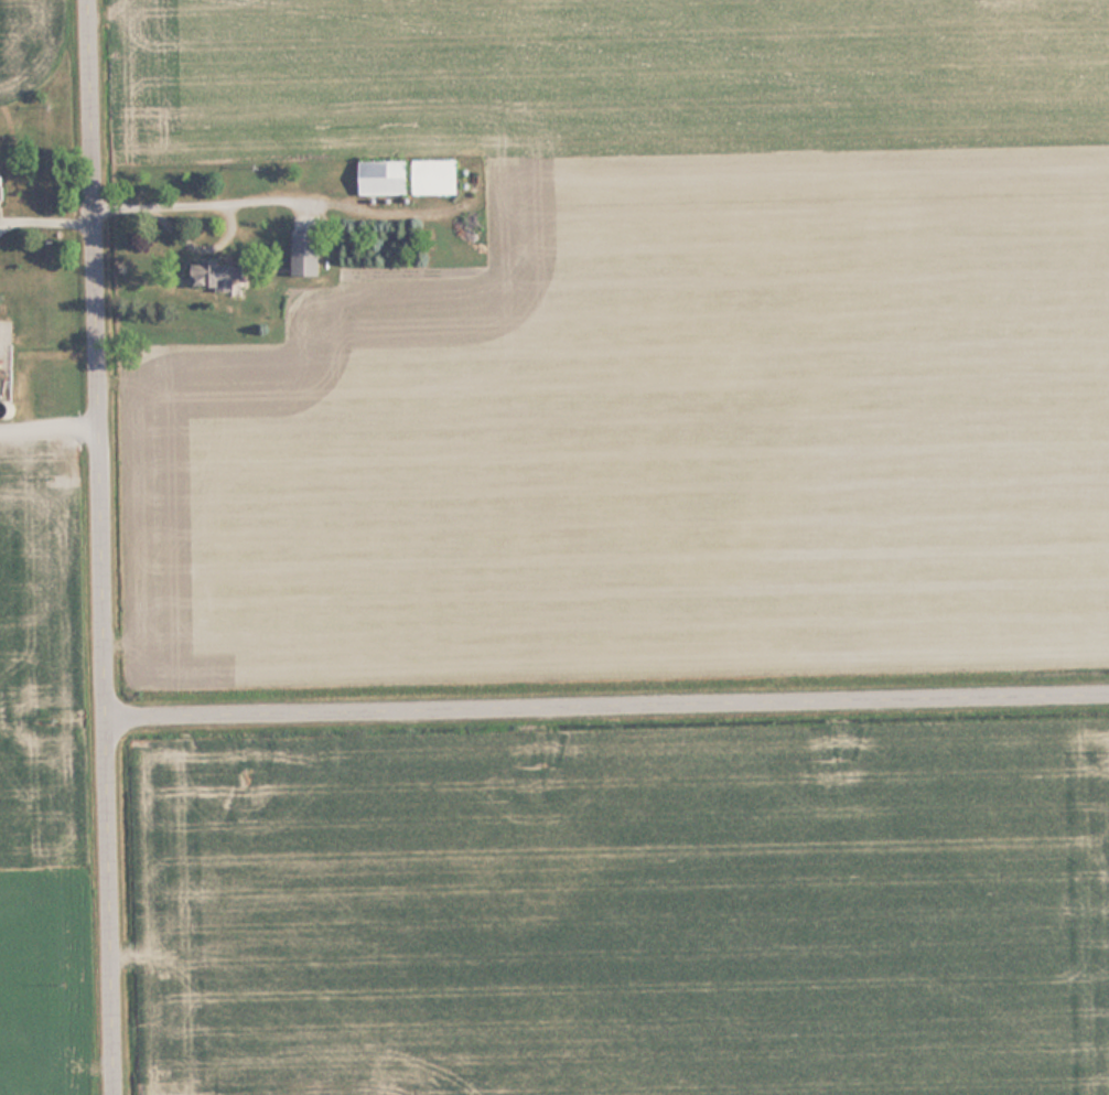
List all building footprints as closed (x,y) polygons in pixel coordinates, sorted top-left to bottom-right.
[(461,195),(461,160),(414,160),(414,195),(461,195)] [(362,195),(412,195),(412,161),(362,161),(362,195)] [(296,229),(296,276),(323,276),(323,229),(296,229)] [(245,260),(201,260),(201,290),(245,290),(245,260)]
